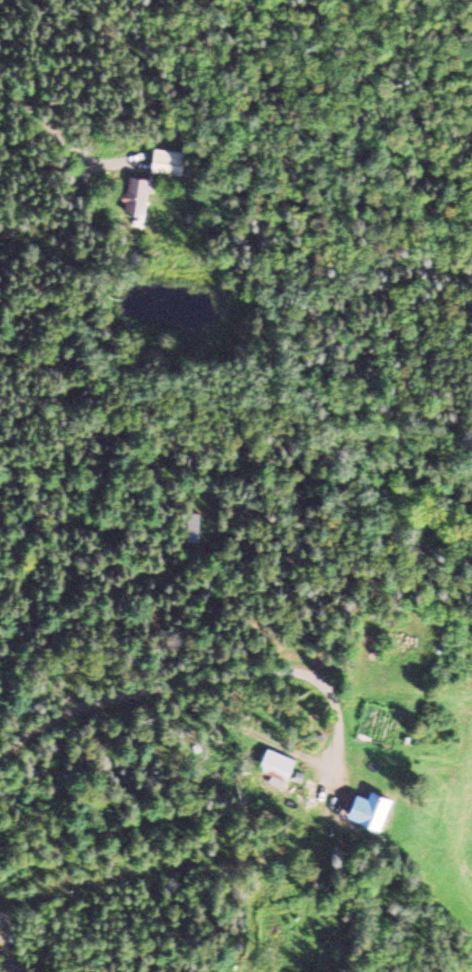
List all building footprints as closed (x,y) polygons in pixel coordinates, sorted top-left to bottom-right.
[(180,174),(181,150),(152,148),(151,172),(180,174)] [(154,178),(124,174),(120,211),(144,214),(146,191),(152,192),(154,178)] [(288,772),(290,751),(260,748),(259,769),(288,772)] [(356,821),(377,827),(386,794),(365,788),(356,821)]
